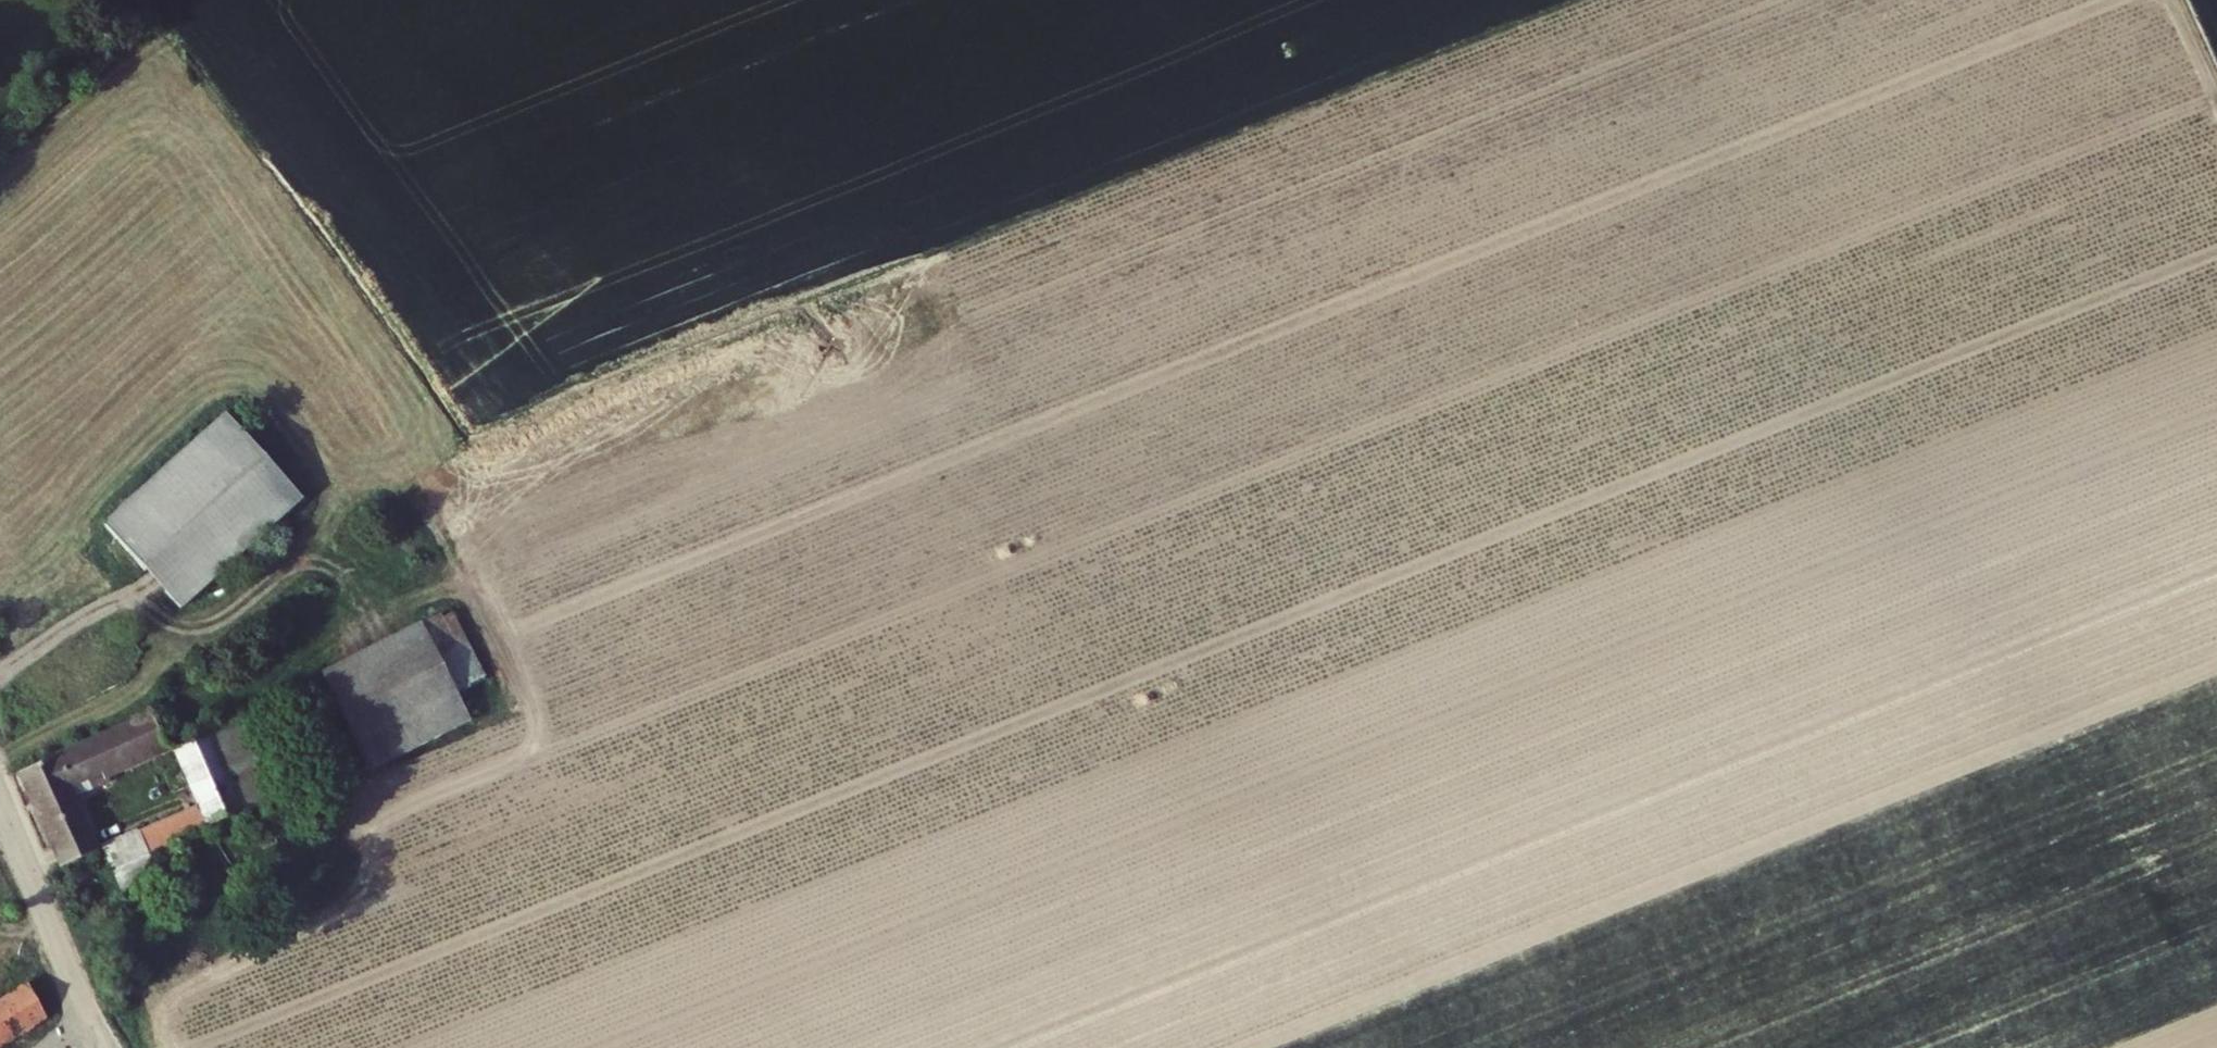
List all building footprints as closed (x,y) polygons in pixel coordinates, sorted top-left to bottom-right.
[(304,501),(227,413),(104,523),(182,610),(304,501)] [(486,681),(451,609),(323,672),(371,770),(471,722),(458,695),(486,681)] [(153,714),(18,773),(61,869),(92,856),(65,795),(168,750),(153,714)] [(151,856),(249,812),(262,806),(279,799),(244,720),(178,749),(204,806),(105,849),(126,897),(162,882),(151,856)] [(21,991),(0,1005),(0,1047),(2,1047),(42,1020),(21,991)]
